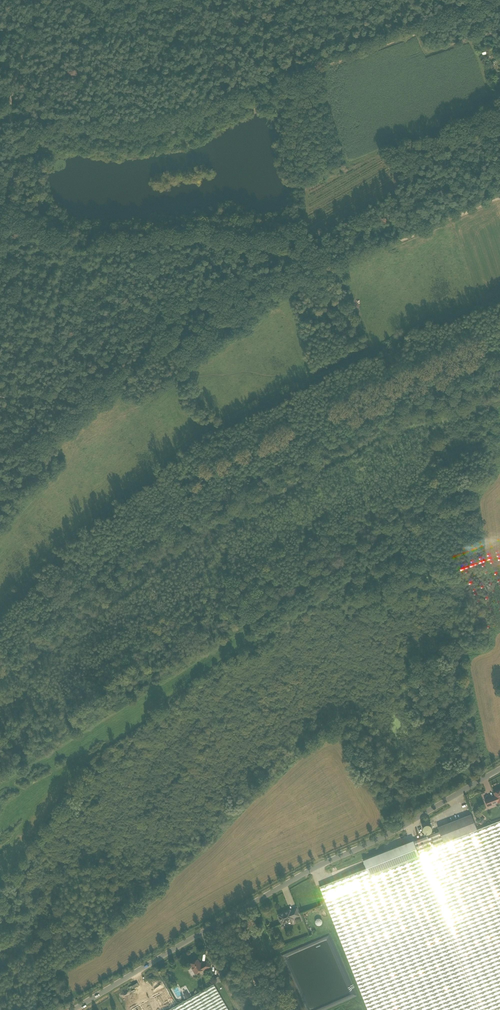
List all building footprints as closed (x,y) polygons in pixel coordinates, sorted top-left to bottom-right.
[(499,790),(496,791),(496,792),(494,793),(496,796),(489,798),(492,805),(498,802),(499,802),(499,790)] [(439,831),(426,837),(414,841),(413,840),(363,860),(366,868),(369,875),(419,856),(418,852),(477,829),(471,814),(438,827),(439,831)] [(366,868),(320,886),(368,1009),(499,1009),(499,820),(477,829),(418,852),(419,856),(369,875),(366,868)] [(432,828),(432,827),(431,826),(430,825),(429,825),(428,825),(427,824),(427,825),(426,825),(425,825),(424,826),(424,827),(423,828),(423,829),(423,830),(423,831),(424,832),(424,833),(425,833),(426,833),(427,834),(428,834),(429,834),(430,833),(431,833),(431,832),(432,831),(432,830),(432,829),(432,828)] [(290,910),(278,915),(279,917),(278,918),(280,921),(281,921),(282,923),(293,919),(293,918),(299,915),(297,909),(290,911),(290,910)] [(204,970),(210,966),(207,961),(201,965),(198,959),(190,964),(196,973),(203,969),(204,970)] [(216,988),(214,984),(171,1008),(168,1009),(229,1009),(216,988)] [(171,1008),(170,1006),(172,1005),(164,991),(132,1009),(133,1009),(168,1009),(171,1008)]
